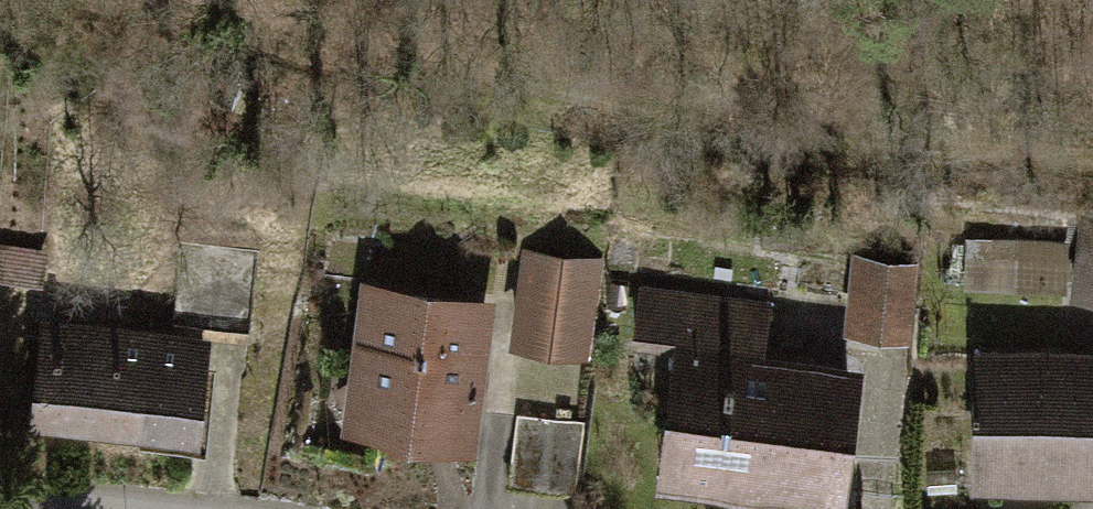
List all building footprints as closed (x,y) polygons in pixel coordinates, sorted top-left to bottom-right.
[(970,290),(1072,291),(1073,234),(971,233),(970,290)] [(199,257),(197,327),(252,329),(254,258),(199,257)] [(911,263),(859,259),(852,332),(905,336),(911,263)] [(595,268),(534,262),(526,353),(587,358),(595,268)] [(490,295),(364,278),(344,427),(471,443),(490,295)] [(643,295),(638,347),(666,349),(654,497),(798,508),(849,508),(861,371),(762,362),(767,306),(643,295)] [(208,346),(51,334),(43,437),(199,449),(208,346)] [(985,355),(985,491),(1092,491),(1092,355),(985,355)] [(583,426),(521,416),(511,480),(573,490),(583,426)]
